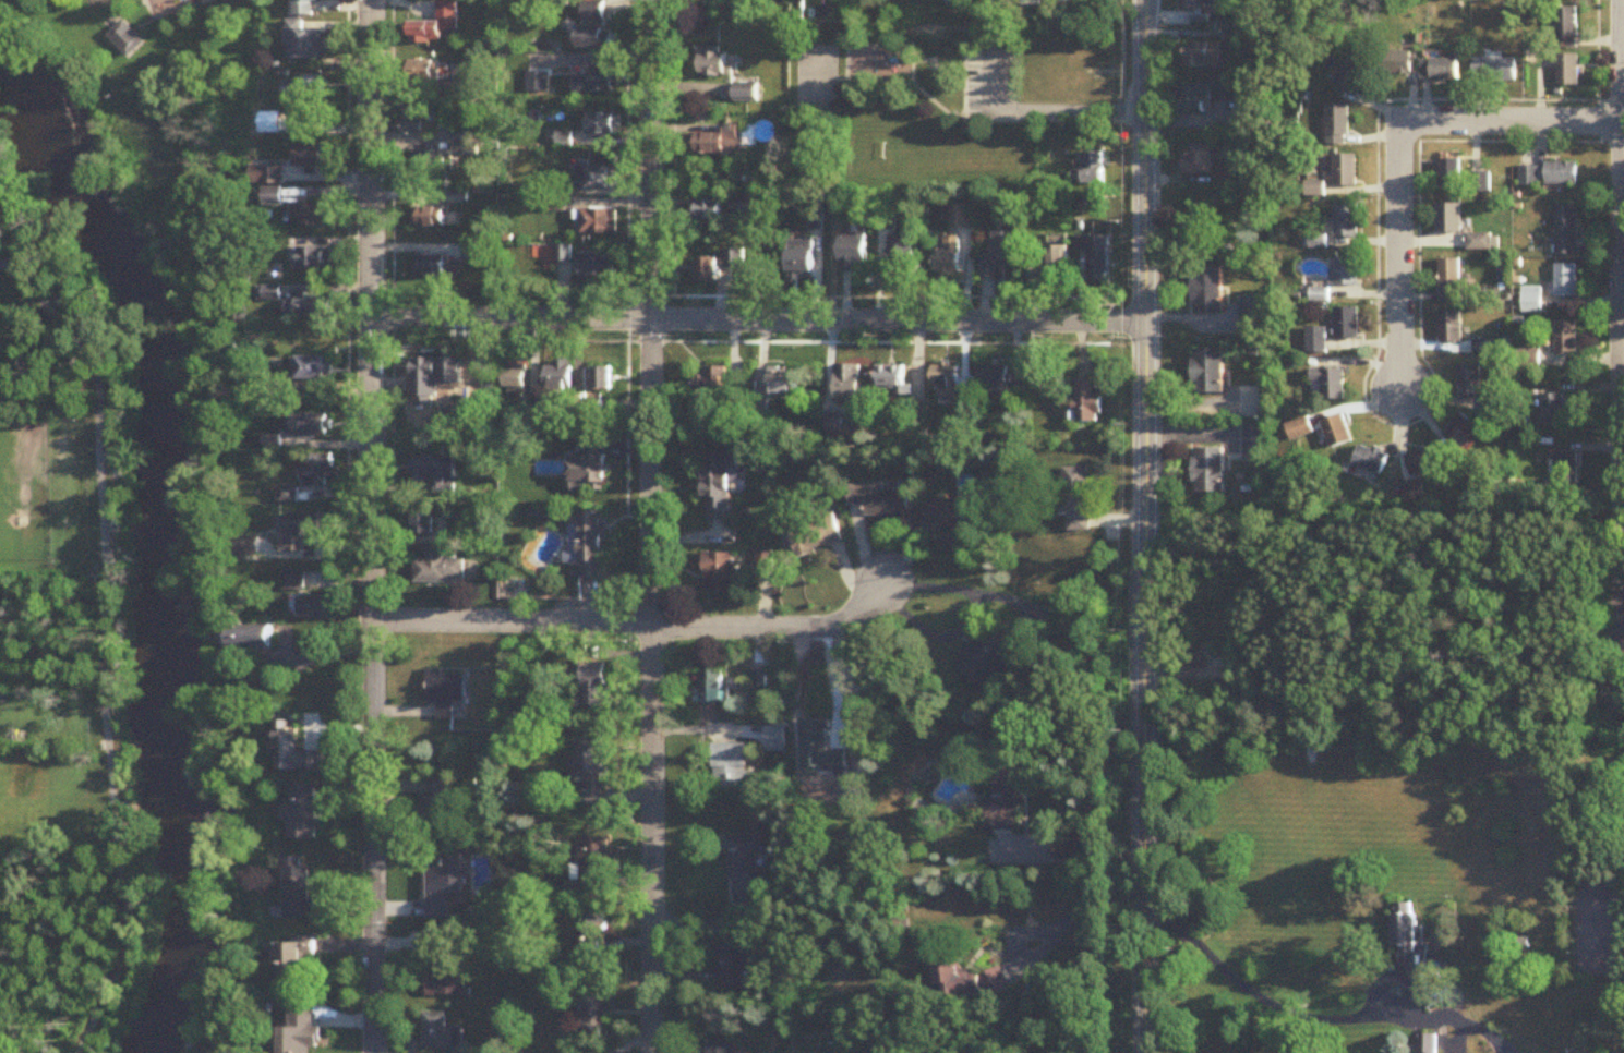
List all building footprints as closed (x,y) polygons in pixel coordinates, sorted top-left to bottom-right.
[(316,16),(315,1),(329,0),(297,0),(298,16),(316,16)] [(458,1),(437,1),(438,21),(411,21),(411,43),(443,43),(442,32),(458,31),(458,1)] [(582,21),(603,22),(604,3),(583,2),(582,21)] [(1557,8),(1557,42),(1577,42),(1577,8),(1557,8)] [(128,59),(144,44),(122,21),(106,37),(128,59)] [(330,59),(330,30),(303,29),(303,22),(290,22),(289,59),(330,59)] [(617,49),(617,29),(578,29),(578,49),(617,49)] [(1219,43),(1183,43),(1183,67),(1219,67),(1219,43)] [(719,48),(698,48),(698,77),(735,77),(735,55),(719,55),(719,48)] [(1413,74),(1413,52),(1383,52),(1383,74),(1413,74)] [(1579,55),(1557,55),(1557,87),(1579,87),(1579,55)] [(1353,96),(1373,73),(1357,59),(1337,81),(1353,96)] [(1459,60),(1421,60),(1421,82),(1459,82),(1459,60)] [(1516,83),(1516,60),(1473,60),(1473,83),(1516,83)] [(439,83),(439,61),(411,61),(411,83),(439,83)] [(574,93),(616,93),(616,67),(574,67),(574,93)] [(1184,114),(1207,115),(1207,102),(1232,102),(1233,77),(1209,77),(1209,86),(1185,85),(1184,114)] [(286,105),(326,105),(326,78),(286,78),(286,105)] [(735,103),(757,103),(757,88),(735,88),(735,103)] [(1328,145),(1350,145),(1350,105),(1328,105),(1328,145)] [(427,135),(427,106),(403,106),(403,135),(427,135)] [(588,137),(617,137),(617,113),(588,113),(588,137)] [(723,132),(694,132),(694,155),(739,155),(739,126),(723,126),(723,132)] [(559,146),(570,146),(570,132),(559,132),(559,146)] [(1187,176),(1213,176),(1213,144),(1187,144),(1187,176)] [(300,167),(331,167),(331,145),(300,145),(300,167)] [(413,172),(452,172),(452,157),(437,157),(437,152),(413,152),(413,172)] [(1073,171),(1073,184),(1102,184),(1101,153),(1082,153),(1082,171),(1073,171)] [(1357,155),(1334,155),(1334,186),(1357,186),(1357,155)] [(1438,160),(1438,192),(1459,192),(1459,160),(1438,160)] [(1577,163),(1546,163),(1546,186),(1577,186),(1577,163)] [(612,190),(612,166),(580,166),(580,190),(612,190)] [(254,185),(285,185),(285,167),(254,167),(254,185)] [(1518,187),(1538,187),(1538,168),(1518,167),(1518,187)] [(1489,174),(1470,174),(1470,195),(1489,195),(1489,174)] [(266,206),(284,206),(284,189),(266,189),(266,206)] [(442,223),(442,201),(418,201),(418,223),(442,223)] [(697,201),(697,221),(721,221),(721,201),(697,201)] [(1460,234),(1460,204),(1438,204),(1438,234),(1460,234)] [(295,206),(295,225),(333,225),(333,206),(295,206)] [(1357,206),(1334,206),(1334,238),(1357,238),(1357,206)] [(1578,255),(1578,208),(1555,208),(1555,255),(1578,255)] [(580,210),(580,235),(616,235),(616,210),(580,210)] [(1014,269),(1014,232),(992,232),(992,255),(978,255),(978,276),(998,276),(998,269),(1014,269)] [(840,269),(867,269),(867,233),(840,233),(840,269)] [(1490,234),(1466,234),(1466,251),(1490,251),(1490,234)] [(1108,280),(1108,236),(1074,236),(1074,251),(1088,251),(1088,280),(1108,280)] [(790,238),(790,272),(814,272),(814,238),(790,238)] [(888,240),(888,276),(912,276),(912,240),(888,240)] [(482,246),(464,246),(464,260),(482,260),(482,246)] [(1066,246),(1049,246),(1049,277),(1066,277),(1066,246)] [(297,249),(297,268),(333,268),(333,249),(297,249)] [(933,274),(958,274),(958,249),(933,249),(933,274)] [(743,251),(724,251),(724,269),(743,269),(743,251)] [(615,255),(579,255),(579,281),(615,281),(615,255)] [(414,278),(447,278),(447,256),(414,256),(414,278)] [(1357,286),(1357,258),(1332,258),(1332,286),(1357,286)] [(716,259),(696,259),(696,282),(716,282),(716,259)] [(1440,260),(1440,303),(1460,303),(1460,260),(1440,260)] [(1556,298),(1578,298),(1578,264),(1556,264),(1556,298)] [(1222,311),(1222,266),(1195,266),(1195,311),(1222,311)] [(1541,288),(1523,288),(1523,312),(1541,312),(1541,288)] [(333,318),(333,295),(298,295),(298,318),(333,318)] [(1238,335),(1258,335),(1258,297),(1238,297),(1238,335)] [(1334,339),(1356,339),(1356,308),(1334,308),(1334,339)] [(1460,312),(1437,311),(1437,343),(1460,343),(1460,312)] [(1555,322),(1555,353),(1578,353),(1578,322),(1555,322)] [(1324,352),(1324,329),(1307,329),(1307,352),(1324,352)] [(1194,393),(1222,393),(1222,349),(1194,349),(1194,393)] [(1539,371),(1539,350),(1515,350),(1515,371),(1539,371)] [(330,358),(298,358),(298,381),(330,381),(330,358)] [(412,359),(412,380),(447,380),(447,359),(412,359)] [(547,363),(547,391),(572,391),(571,362),(547,363)] [(836,402),(861,402),(861,365),(836,365),(836,402)] [(904,365),(878,365),(878,395),(904,395),(904,365)] [(980,366),(980,394),(989,394),(989,400),(1024,401),(1024,378),(1008,378),(1009,367),(980,366)] [(1479,366),(1455,366),(1455,398),(1479,398),(1479,366)] [(612,368),(593,368),(593,391),(612,391),(612,368)] [(698,401),(727,401),(727,368),(698,368),(698,401)] [(770,368),(770,396),(797,396),(797,368),(770,368)] [(505,390),(526,390),(526,369),(505,369),(505,390)] [(958,369),(933,369),(933,400),(958,400),(958,369)] [(1342,370),(1310,370),(1310,382),(1321,382),(1321,400),(1342,400),(1342,370)] [(1075,423),(1100,423),(1100,380),(1075,380),(1075,423)] [(1485,411),(1501,411),(1501,393),(1485,393),(1485,411)] [(1566,395),(1541,395),(1541,427),(1566,427),(1566,395)] [(1480,430),(1458,414),(1441,437),(1463,453),(1480,430)] [(294,437),(332,437),(332,415),(294,415),(294,437)] [(1351,443),(1343,415),(1321,422),(1330,450),(1351,443)] [(1286,425),(1292,441),(1313,434),(1307,418),(1286,425)] [(1241,462),(1262,462),(1262,425),(1241,425),(1241,462)] [(1353,466),(1381,475),(1387,454),(1359,445),(1353,466)] [(1222,449),(1194,449),(1194,494),(1222,494),(1222,449)] [(1434,470),(1428,449),(1404,456),(1410,477),(1434,470)] [(1555,484),(1577,484),(1577,454),(1555,454),(1555,484)] [(730,471),(738,471),(738,455),(712,455),(712,465),(706,465),(706,521),(730,521),(730,471)] [(338,456),(316,456),(316,468),(305,468),(305,488),(329,488),(329,481),(338,481),(338,456)] [(607,457),(571,457),(571,493),(607,493),(607,457)] [(1069,517),(1069,532),(1089,533),(1090,468),(1063,468),(1063,517),(1069,517)] [(883,492),(883,484),(850,484),(850,505),(865,505),(865,516),(909,516),(909,492),(883,492)] [(976,534),(939,499),(922,518),(959,553),(976,534)] [(434,535),(434,504),(410,504),(410,535),(434,535)] [(328,539),(329,515),(291,514),(291,542),(283,542),(282,555),(303,555),(303,538),(328,539)] [(607,514),(570,514),(570,531),(580,531),(580,579),(607,579),(607,514)] [(789,526),(798,557),(843,545),(835,514),(789,526)] [(705,594),(737,594),(737,555),(705,555),(705,594)] [(463,561),(415,561),(415,583),(463,583),(463,561)] [(305,574),(286,574),(286,592),(305,592),(305,574)] [(297,598),(297,618),(335,618),(335,598),(297,598)] [(234,631),(234,651),(273,651),(273,631),(234,631)] [(607,665),(583,665),(583,710),(607,710),(607,665)] [(427,704),(464,704),(464,677),(441,677),(441,671),(427,671),(427,704)] [(724,672),(701,672),(701,704),(724,704),(724,672)] [(298,752),(298,722),(277,722),(278,773),(325,773),(325,752),(298,752)] [(576,785),(584,785),(584,806),(604,806),(604,741),(576,741),(576,785)] [(747,745),(714,745),(714,790),(747,790),(747,745)] [(1021,763),(993,763),(993,802),(988,802),(988,831),(1020,832),(1021,763)] [(451,782),(429,782),(429,823),(451,823),(451,782)] [(288,840),(317,840),(317,785),(288,785),(288,840)] [(729,856),(729,881),(734,882),(734,900),(759,901),(760,837),(722,837),(721,856),(729,856)] [(609,894),(609,839),(581,839),(581,894),(609,894)] [(463,919),(463,854),(425,854),(426,919),(463,919)] [(286,919),(313,919),(313,867),(305,867),(305,857),(286,857),(286,919)] [(1396,947),(1403,947),(1403,967),(1419,967),(1418,904),(1396,904),(1396,947)] [(598,953),(598,936),(604,936),(604,916),(582,916),(582,953),(598,953)] [(428,999),(464,999),(464,936),(428,935),(428,999)] [(315,956),(315,940),(282,939),(280,996),(305,997),(307,955),(315,956)] [(1004,972),(965,977),(964,966),(940,968),(943,999),(1006,992),(1004,972)] [(452,1050),(452,1052),(461,1052),(462,1028),(445,1028),(445,1014),(423,1013),(423,1050),(452,1050)] [(281,1052),(313,1052),(313,1014),(291,1014),(291,1028),(281,1028),(281,1052)] [(1435,1035),(1419,1035),(1419,1052),(1435,1052),(1435,1035)] [(738,1042),(710,1042),(710,1052),(737,1052),(738,1042)]
